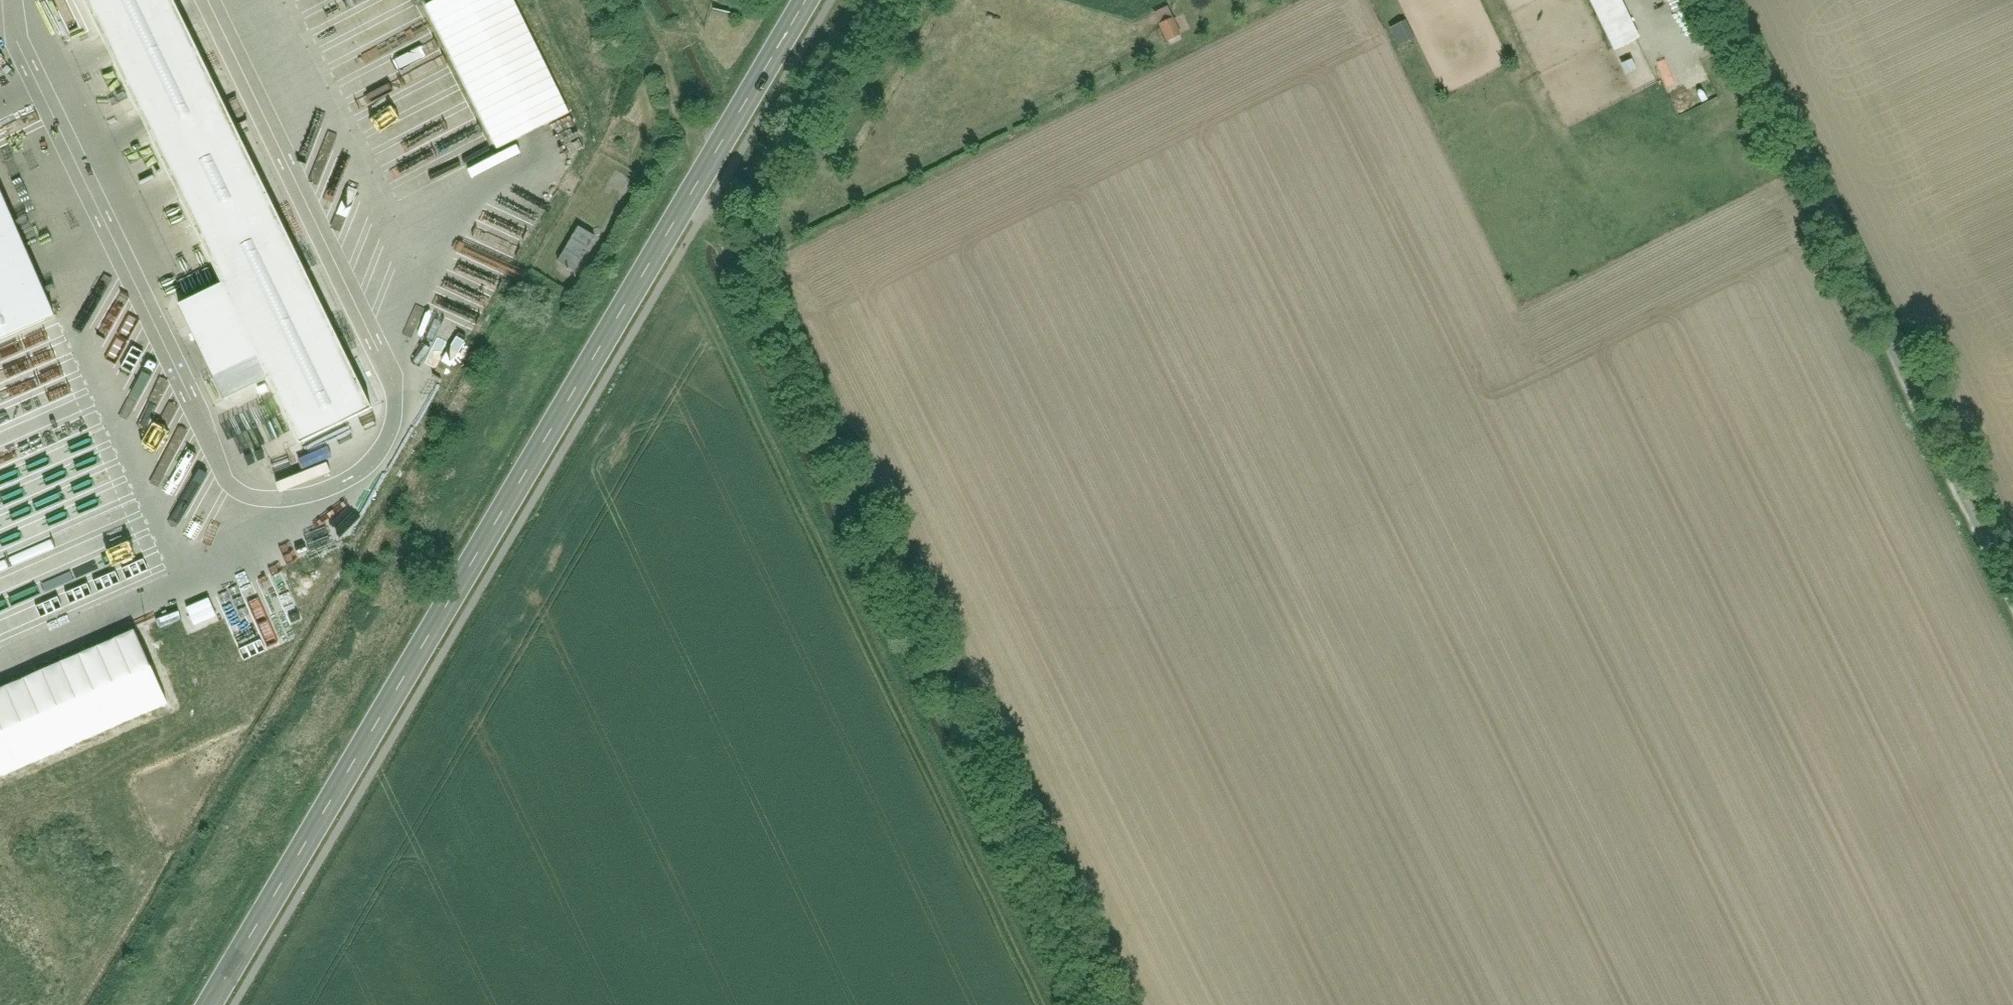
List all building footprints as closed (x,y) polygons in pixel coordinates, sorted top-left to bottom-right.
[(372,408),(173,0),(85,0),(223,284),(180,305),(226,399),(268,379),(300,443),(372,408)] [(499,148),(569,113),(512,0),(439,0),(427,6),(499,148)] [(1619,46),(1644,33),(1628,0),(1596,0),(1619,46)] [(1185,14),(1172,18),(1167,6),(1153,11),(1163,39),(1190,29),(1185,14)] [(58,316),(0,183),(0,341),(58,316)] [(575,270),(594,233),(575,224),(556,261),(575,270)] [(164,694),(131,620),(0,680),(0,769),(164,694)]
